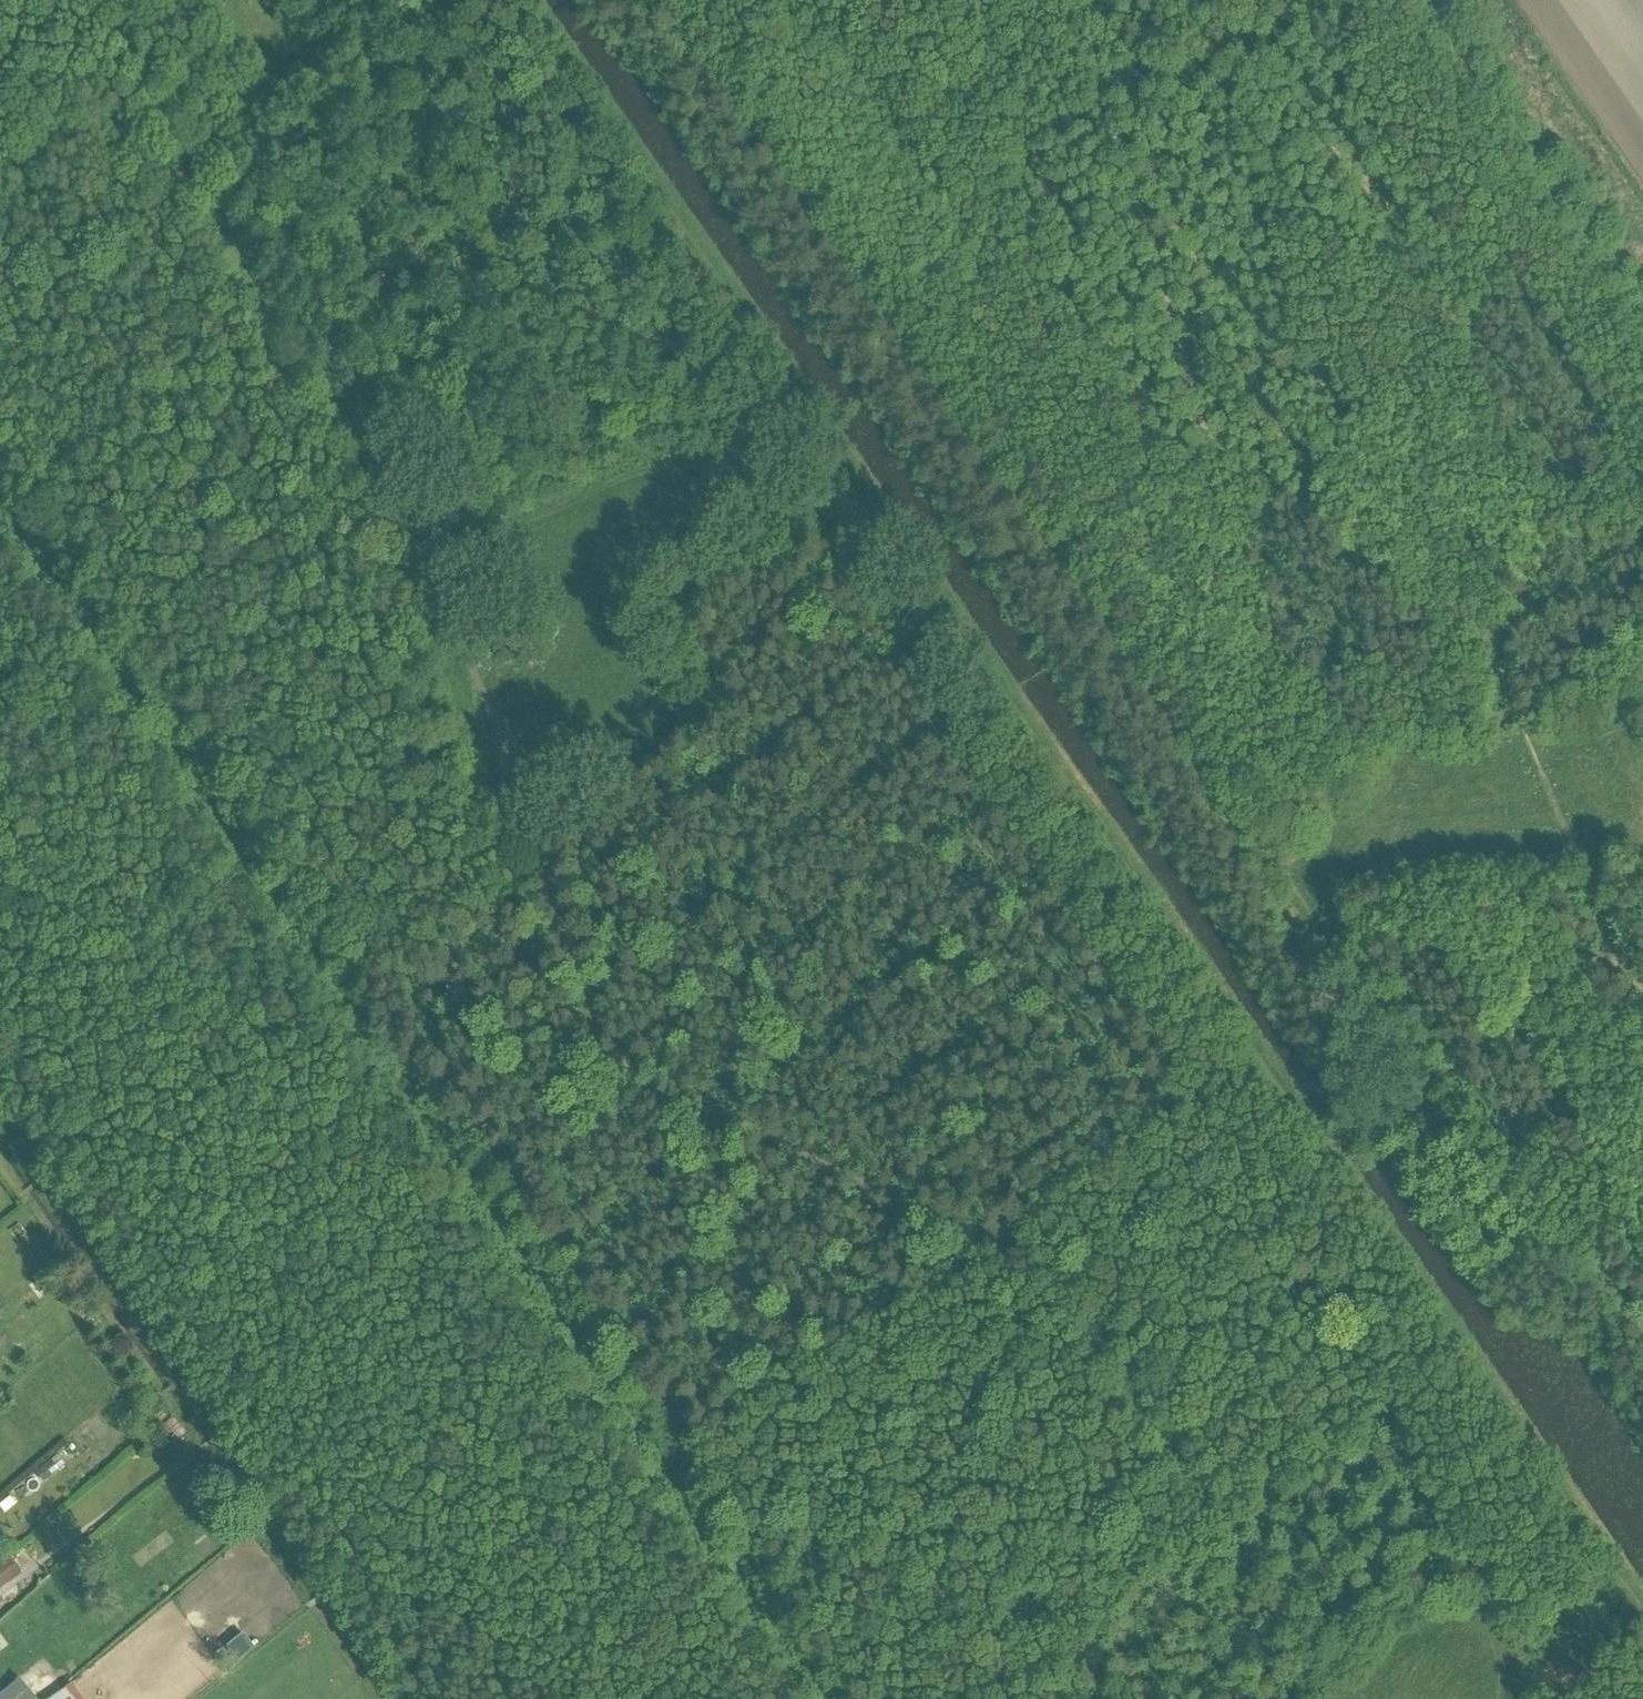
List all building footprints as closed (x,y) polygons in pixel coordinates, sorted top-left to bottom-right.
[(45,1295),(54,1287),(43,1274),(34,1281),(45,1295)] [(21,1575),(10,1560),(0,1568),(0,1573),(8,1584),(21,1575)] [(134,1606),(115,1621),(123,1630),(141,1615),(134,1606)] [(56,1686),(37,1662),(0,1692),(0,1698),(40,1698),(56,1686)] [(64,1688),(48,1698),(72,1698),(64,1688)]
